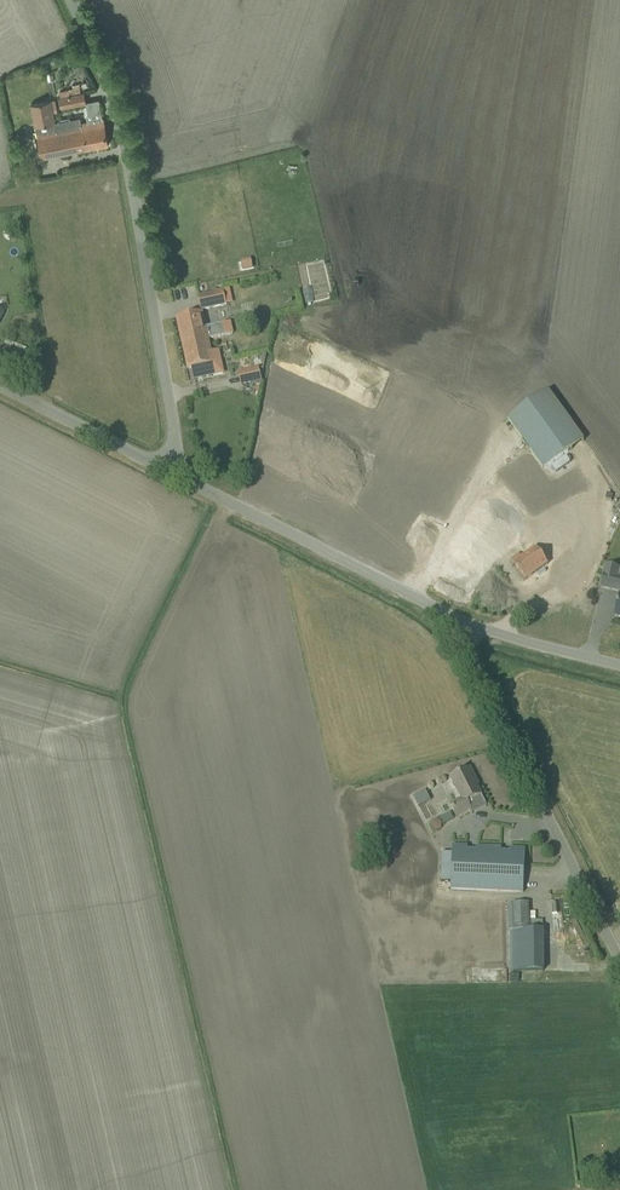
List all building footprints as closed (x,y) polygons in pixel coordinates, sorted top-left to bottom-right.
[(60,97),(59,97),(61,108),(86,103),(84,93),(84,92),(67,96),(66,91),(59,92),(60,97)] [(51,101),(31,104),(35,126),(36,126),(37,132),(36,132),(41,158),(60,155),(96,147),(108,145),(103,119),(102,119),(98,101),(86,103),(88,115),(87,116),(88,122),(81,123),(73,125),(72,119),(74,119),(73,118),(70,119),(70,117),(58,120),(58,121),(55,122),(51,101)] [(16,173),(17,185),(39,181),(37,169),(16,173)] [(197,296),(201,310),(226,304),(223,290),(197,296)] [(201,313),(177,319),(188,368),(191,367),(194,380),(212,376),(212,375),(223,373),(220,360),(212,362),(207,339),(224,335),(222,324),(205,328),(201,313)] [(19,367),(24,353),(4,345),(0,354),(0,359),(19,367)] [(258,369),(239,373),(241,385),(261,380),(258,369)] [(508,420),(569,506),(594,488),(568,452),(583,441),(548,391),(508,420)] [(242,409),(251,411),(253,401),(244,399),(242,409)] [(518,554),(510,559),(525,580),(543,567),(591,533),(572,506),(528,537),(535,546),(520,556),(518,554)] [(505,551),(492,534),(480,542),(492,560),(505,551)] [(606,565),(600,587),(619,592),(614,616),(619,617),(619,568),(606,565)] [(450,805),(457,817),(471,810),(467,802),(481,795),(473,780),(476,779),(470,768),(450,778),(461,800),(450,805)] [(411,793),(415,805),(429,800),(424,788),(411,793)] [(441,854),(440,881),(451,882),(450,890),(523,893),(525,849),(510,848),(509,853),(501,853),(501,848),(476,847),(476,851),(467,851),(468,846),(452,846),(452,854),(441,854)] [(528,921),(528,903),(518,903),(512,904),(513,910),(514,928),(529,927),(528,921)] [(543,971),(543,951),(542,930),(513,930),(513,972),(543,971)]
